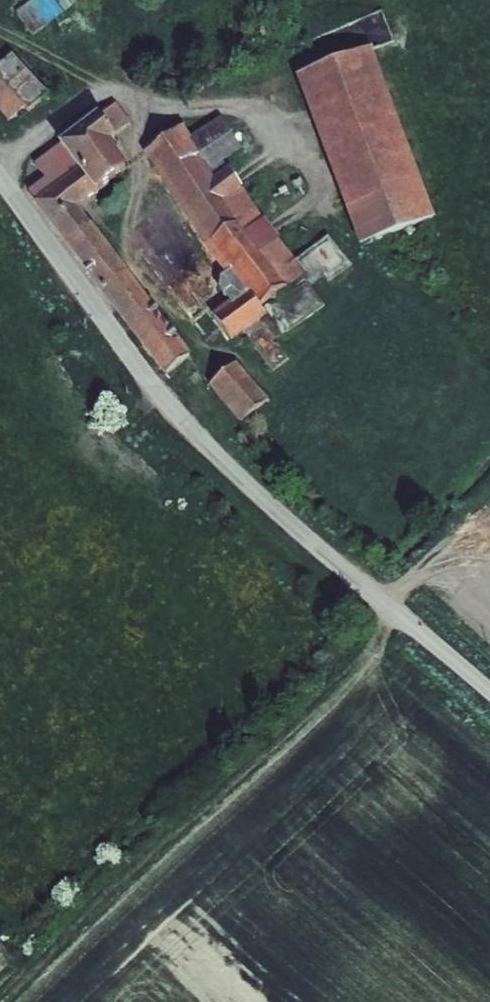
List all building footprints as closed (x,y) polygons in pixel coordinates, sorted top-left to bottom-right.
[(39,36),(69,13),(60,0),(36,0),(21,11),(39,36)] [(0,60),(0,83),(19,105),(34,93),(41,101),(62,86),(26,41),(0,60)] [(448,212),(388,48),(311,78),(373,241),(448,212)] [(41,183),(181,363),(202,348),(83,191),(132,153),(117,130),(141,111),(127,93),(50,152),(61,168),(41,183)] [(188,108),(161,126),(167,135),(163,139),(248,261),(229,275),(244,293),(225,306),(245,331),(279,305),(276,301),(278,299),(280,297),(282,296),(288,297),(291,298),(291,292),(293,288),(319,270),(247,156),(226,171),(200,134),(190,120),(194,116),(188,108)] [(232,111),(200,134),(226,171),(247,156),(242,147),(254,139),(232,111)] [(246,354),(219,378),(253,418),(281,395),(246,354)]
